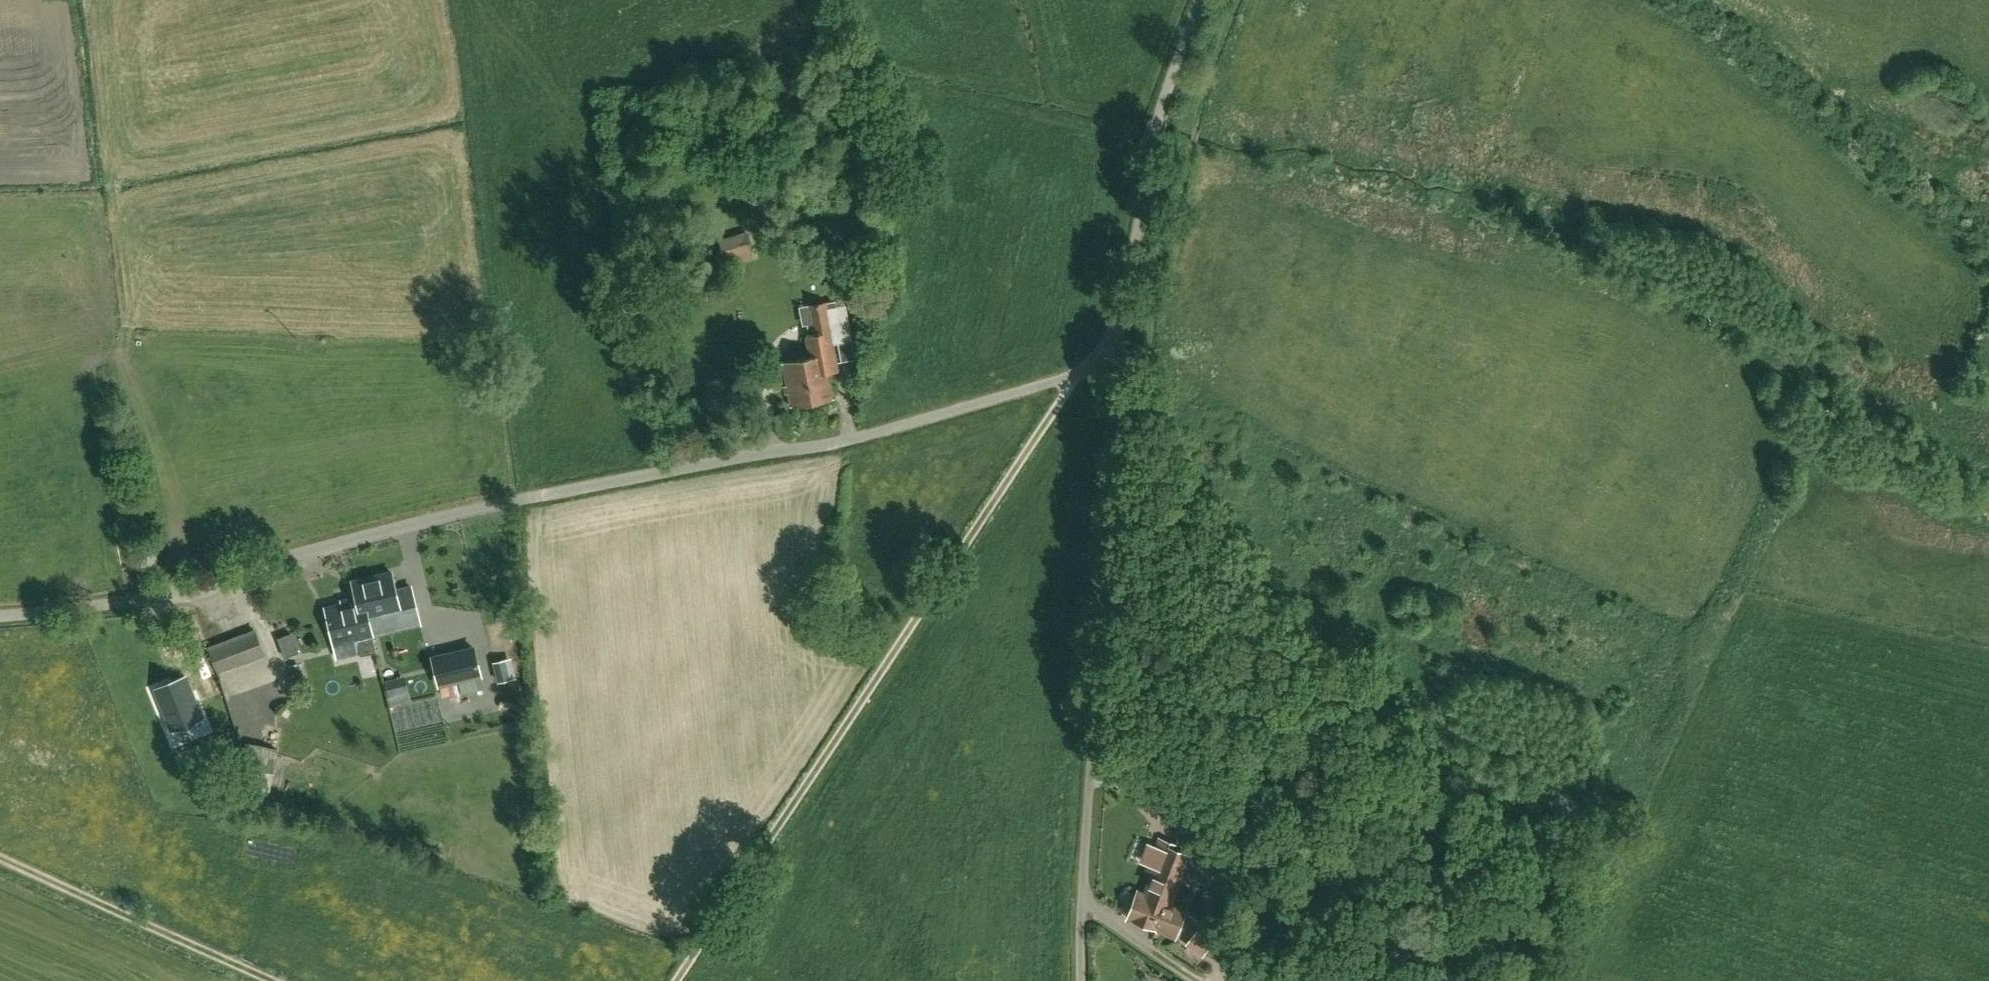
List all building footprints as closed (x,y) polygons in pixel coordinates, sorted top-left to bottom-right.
[(746,232),(718,239),(726,266),(753,258),(746,232)] [(790,406),(834,398),(829,373),(839,372),(834,344),(852,340),(846,306),(827,310),(826,303),(811,306),(817,335),(805,338),(809,358),(782,363),(790,406)] [(125,565),(144,559),(137,539),(118,545),(125,565)] [(352,583),(356,597),(340,601),(341,604),(325,608),(334,646),(353,641),(357,643),(360,656),(376,652),(372,637),(373,636),(397,630),(393,616),(416,611),(410,588),(402,590),(403,593),(395,595),(390,574),(352,583)] [(255,631),(209,648),(218,672),(264,654),(255,631)] [(279,655),(294,651),(288,631),(273,635),(279,655)] [(439,684),(480,674),(474,648),(432,658),(439,684)] [(512,679),(507,659),(494,662),(499,682),(512,679)] [(291,674),(301,672),(298,663),(289,665),(291,674)] [(401,673),(380,679),(387,706),(408,700),(401,673)] [(200,717),(185,678),(157,690),(173,728),(200,717)] [(277,756),(245,750),(237,788),(268,794),(277,756)] [(1153,871),(1145,896),(1140,894),(1131,919),(1161,930),(1161,931),(1175,936),(1185,911),(1170,905),(1181,874),(1196,880),(1202,866),(1186,860),(1188,855),(1176,850),(1177,846),(1159,839),(1148,870),(1153,871)] [(1229,941),(1203,921),(1189,940),(1216,960),(1229,941)]
